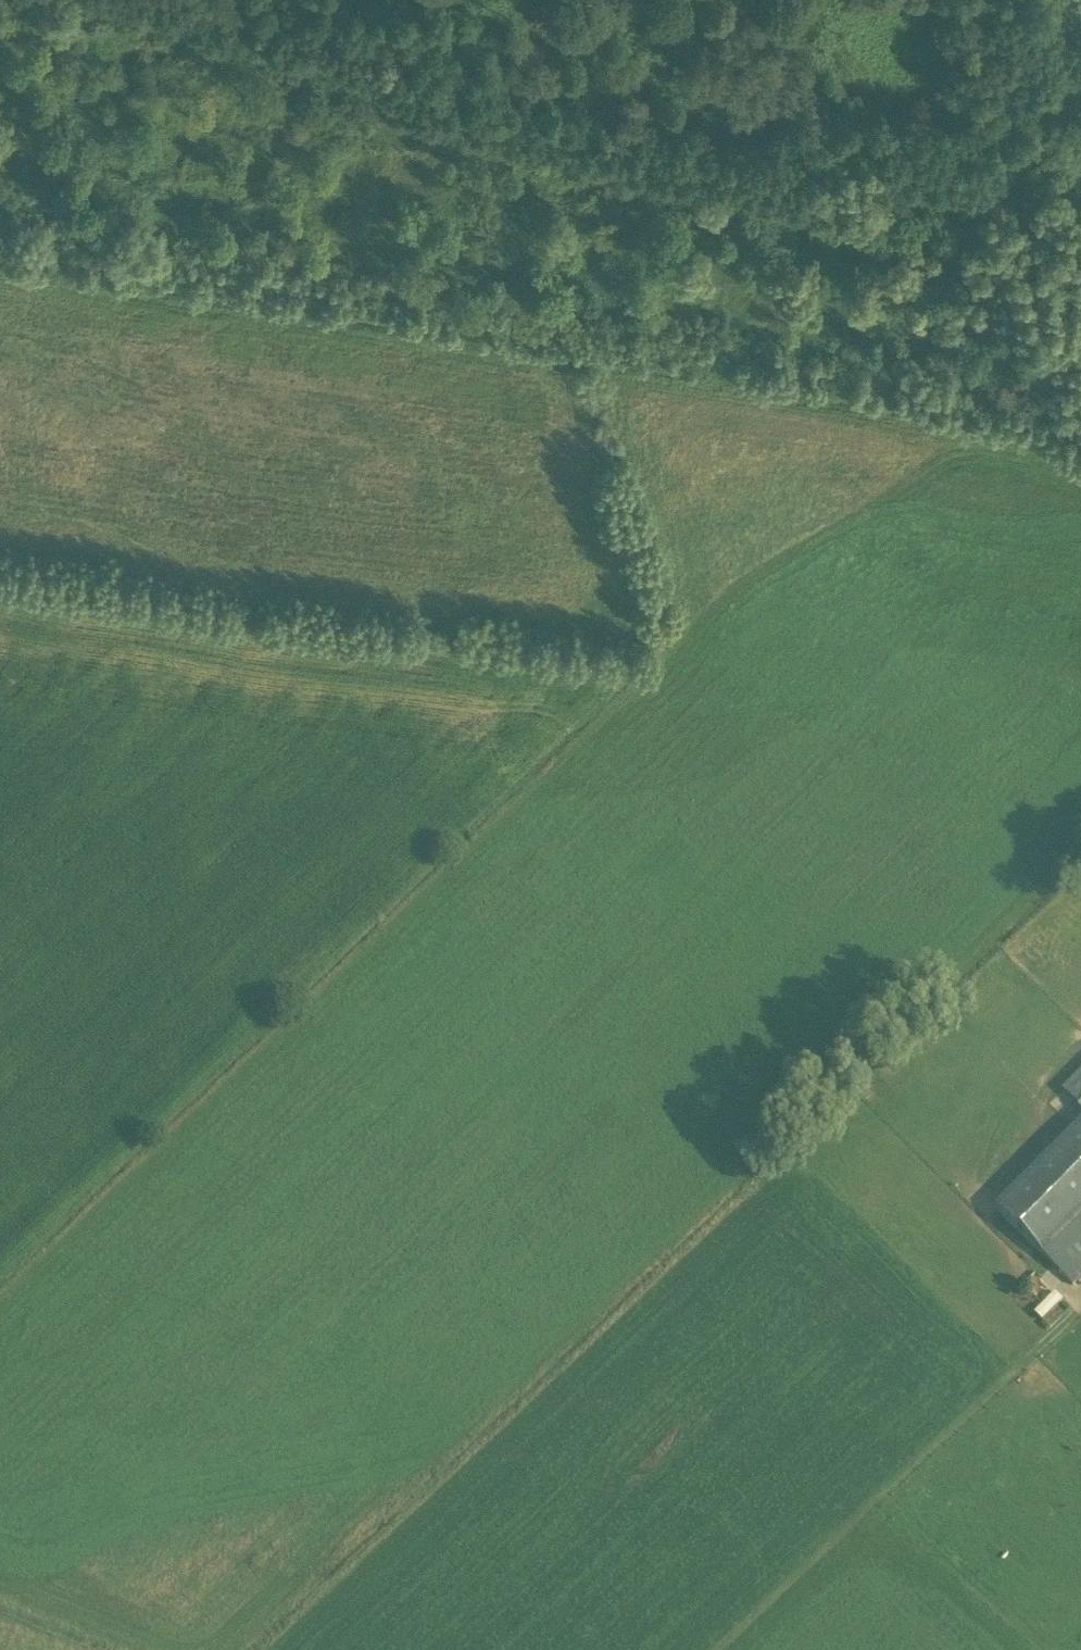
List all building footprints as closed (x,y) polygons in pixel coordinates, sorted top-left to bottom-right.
[(1078,1105),(1076,1107),(1080,1112),(1080,1073),(1064,1090),(1078,1105)] [(994,1206),(1074,1286),(1080,1279),(1080,1118),(994,1206)] [(1040,1317),(1060,1299),(1053,1292),(1034,1309),(1040,1317)]
